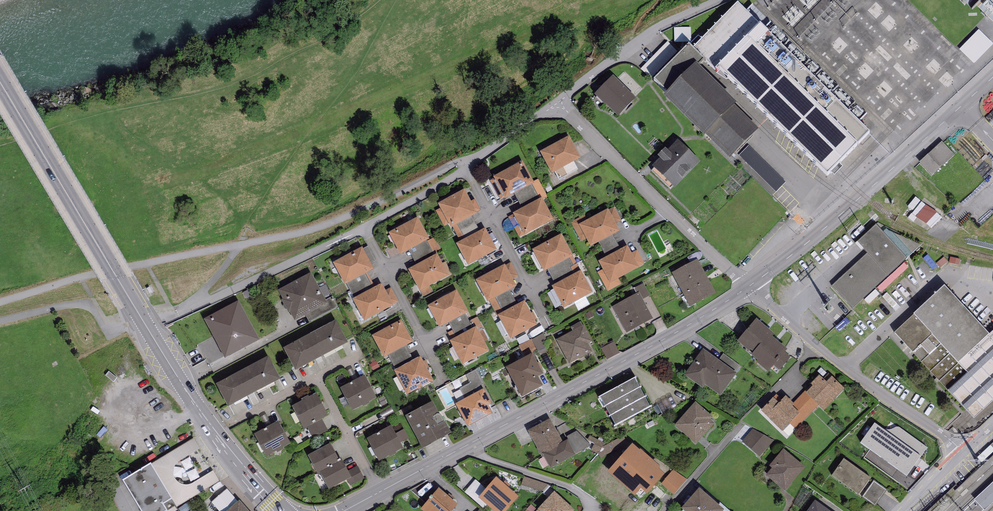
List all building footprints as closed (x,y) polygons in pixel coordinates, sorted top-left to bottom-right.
[(854,147),(868,132),(738,3),(693,49),(705,61),(717,69),(776,125),(827,174),(854,147)] [(976,68),(992,51),(992,46),(981,34),(961,53),(976,68)] [(732,158),(759,130),(735,107),(737,105),(699,67),(705,61),(693,49),(689,45),(654,82),(667,95),(667,96),(732,158)] [(612,76),(594,95),(618,117),(636,98),(612,76)] [(569,137),(540,153),(552,174),(581,159),(569,137)] [(674,188),(700,162),(678,141),(667,152),(665,150),(658,157),(660,158),(652,166),(674,188)] [(919,163),(931,176),(954,155),(942,142),(919,163)] [(494,179),(490,180),(500,200),(504,198),(505,199),(514,194),(534,184),(533,182),(522,162),(493,177),(494,179)] [(538,179),(533,182),(534,184),(514,194),(522,209),(542,198),(542,200),(548,197),(538,179)] [(436,211),(444,226),(449,224),(451,227),(452,227),(471,217),(477,214),(476,212),(480,210),(474,200),(471,202),(464,190),(438,205),(440,209),(436,211)] [(908,207),(914,212),(922,202),(915,197),(908,207)] [(513,215),(509,217),(519,237),(524,235),(525,236),(554,221),(542,200),(542,198),(522,209),(513,214),(513,215)] [(942,218),(922,202),(914,212),(912,214),(931,228),(942,218)] [(578,219),(571,223),(581,242),(586,239),(591,247),(620,232),(616,224),(621,221),(614,207),(608,211),(608,210),(581,224),(578,219)] [(480,232),(471,217),(452,227),(460,242),(480,232)] [(418,218),(388,233),(400,255),(429,240),(418,218)] [(832,286),(853,308),(907,258),(876,226),(858,242),(868,253),(832,286)] [(460,242),(456,244),(468,266),(497,250),(485,229),(480,232),(460,242)] [(561,235),(532,250),(544,272),(548,270),(573,256),(561,235)] [(627,246),(599,262),(603,270),(598,273),(608,291),(621,284),(619,279),(639,268),(639,267),(644,264),(637,251),(632,254),(627,246)] [(362,248),(333,263),(345,285),(347,284),(367,273),(374,270),(362,248)] [(437,255),(408,270),(420,292),(421,292),(423,297),(432,292),(429,287),(448,277),(448,276),(451,274),(445,262),(442,264),(437,255)] [(556,284),(581,271),(573,256),(548,270),(556,284)] [(698,260),(672,273),(690,307),(716,294),(698,260)] [(505,265),(476,281),(488,303),(490,302),(509,291),(516,287),(512,280),(518,277),(511,263),(505,266),(505,265)] [(556,284),(552,287),(564,309),(593,293),(581,271),(556,284)] [(311,273),(278,291),(295,322),(327,304),(311,273)] [(367,273),(347,284),(355,298),(375,288),(367,273)] [(634,289),(637,294),(639,293),(642,300),(650,296),(644,283),(634,289)] [(355,298),(353,300),(364,322),(393,306),(393,305),(399,302),(391,288),(385,291),(382,284),(375,288),(355,298)] [(945,287),(894,333),(974,420),(992,402),(992,332),(989,336),(945,287)] [(457,291),(428,306),(439,328),(449,323),(465,314),(469,313),(457,291)] [(509,291),(490,302),(498,316),(517,305),(509,291)] [(637,294),(612,307),(627,333),(653,319),(642,300),(639,293),(637,294)] [(239,301),(204,320),(225,359),(260,340),(239,301)] [(517,305),(498,316),(511,340),(537,326),(524,301),(517,305)] [(473,329),(465,314),(449,323),(453,331),(448,333),(452,340),(473,329)] [(758,363),(768,372),(773,366),(779,371),(791,358),(785,353),(786,351),(772,338),(774,335),(756,320),(737,342),(759,362),(758,363)] [(336,321),(283,349),(296,372),(349,344),(336,321)] [(401,321),(372,336),(384,358),(388,356),(406,346),(413,343),(401,321)] [(557,340),(569,364),(593,352),(589,344),(593,343),(584,326),(582,327),(580,324),(571,328),(573,332),(557,340)] [(452,340),(450,342),(463,366),(489,351),(476,328),(473,329),(452,340)] [(388,356),(396,371),(414,361),(406,346),(388,356)] [(609,362),(621,357),(616,346),(603,352),(609,362)] [(718,361),(703,350),(684,376),(703,389),(705,386),(720,396),(736,374),(735,373),(718,361)] [(735,373),(740,365),(723,354),(718,361),(735,373)] [(533,355),(506,369),(522,398),(543,387),(538,378),(543,375),(533,355)] [(269,357),(216,385),(228,408),(281,380),(269,357)] [(396,371),(395,372),(407,394),(432,381),(420,358),(414,361),(396,371)] [(466,399),(483,390),(486,389),(476,370),(466,375),(470,383),(460,389),(466,399)] [(365,376),(340,389),(352,412),(377,399),(365,376)] [(813,387),(807,393),(819,406),(824,410),(844,390),(832,377),(826,383),(819,376),(810,385),(811,386),(813,387)] [(635,379),(600,398),(616,427),(651,408),(635,379)] [(813,387),(811,386),(793,404),(795,405),(792,408),(799,414),(790,424),(796,430),(819,406),(807,393),(813,387)] [(455,405),(468,428),(492,414),(488,406),(492,405),(483,390),(466,399),(455,405)] [(316,394),(292,407),(304,430),(307,428),(322,420),(328,417),(316,394)] [(776,395),(761,411),(782,432),(790,424),(799,414),(792,408),(795,405),(793,404),(786,397),(782,401),(776,395)] [(433,403),(405,417),(423,450),(452,435),(433,403)] [(713,418),(696,403),(675,426),(696,445),(714,424),(710,421),(713,418)] [(887,462),(904,442),(896,436),(900,431),(891,423),(887,427),(878,419),(861,439),(887,462)] [(328,431),(322,420),(307,428),(313,439),(328,431)] [(528,432),(542,459),(544,457),(543,455),(563,444),(563,443),(550,420),(528,432)] [(278,423),(255,435),(266,457),(290,445),(278,423)] [(391,427),(367,439),(379,461),(403,449),(391,427)] [(774,441),(753,429),(742,442),(760,457),(774,441)] [(123,481),(141,510),(169,510),(220,482),(194,439),(123,481)] [(567,441),(563,443),(563,444),(543,455),(544,457),(551,469),(576,456),(567,441)] [(330,444),(308,456),(319,476),(320,475),(319,473),(340,461),(339,459),(330,444)] [(640,451),(633,445),(608,473),(635,497),(641,490),(647,496),(665,475),(659,470),(661,468),(641,451),(640,451)] [(805,468),(783,450),(769,467),(772,469),(766,476),(785,492),(805,468)] [(348,472),(341,458),(339,459),(340,461),(319,473),(320,475),(329,490),(347,481),(352,479),(348,472)] [(871,479),(844,460),(832,476),(858,495),(871,479)] [(358,466),(348,472),(352,479),(347,481),(350,487),(365,479),(358,466)] [(686,480),(673,470),(662,484),(674,494),(686,480)] [(543,493),(548,485),(524,477),(521,485),(543,493)] [(496,478),(478,499),(493,510),(507,510),(519,498),(496,478)] [(886,490),(874,481),(862,497),(875,506),(886,490)] [(985,510),(986,510),(992,504),(992,481),(974,499),(985,510)] [(238,503),(227,490),(212,503),(219,510),(228,510),(238,503)] [(458,505),(439,490),(421,510),(422,510),(453,510),(458,505)] [(682,510),(683,510),(723,510),(699,490),(682,510)] [(555,492),(538,510),(539,510),(574,510),(555,492)] [(240,501),(238,503),(228,510),(248,510),(240,501)] [(815,502),(808,510),(828,510),(815,502)]
